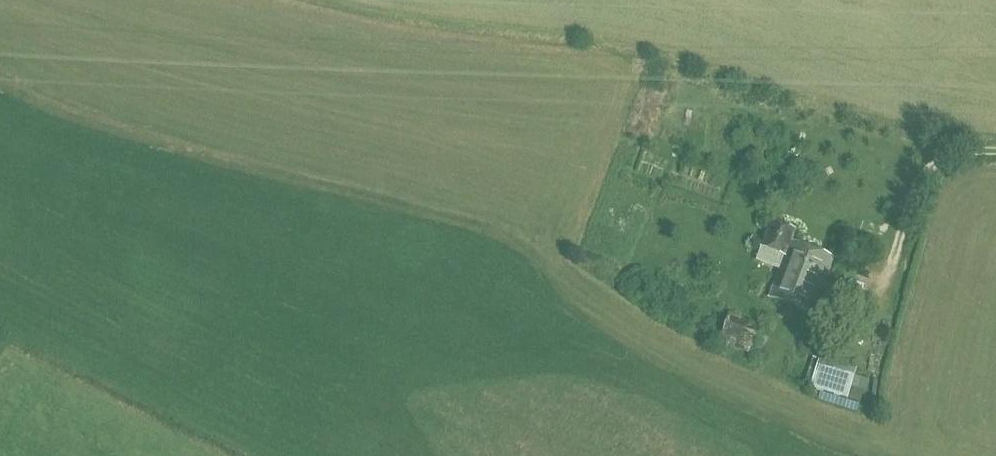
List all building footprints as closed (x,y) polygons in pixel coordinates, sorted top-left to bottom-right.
[(771,223),(762,249),(783,257),(769,298),(781,302),(814,314),(834,257),(801,245),(792,242),(796,232),(771,223)] [(719,342),(754,355),(767,326),(731,312),(719,342)] [(854,369),(819,359),(810,387),(846,398),(854,369)]
